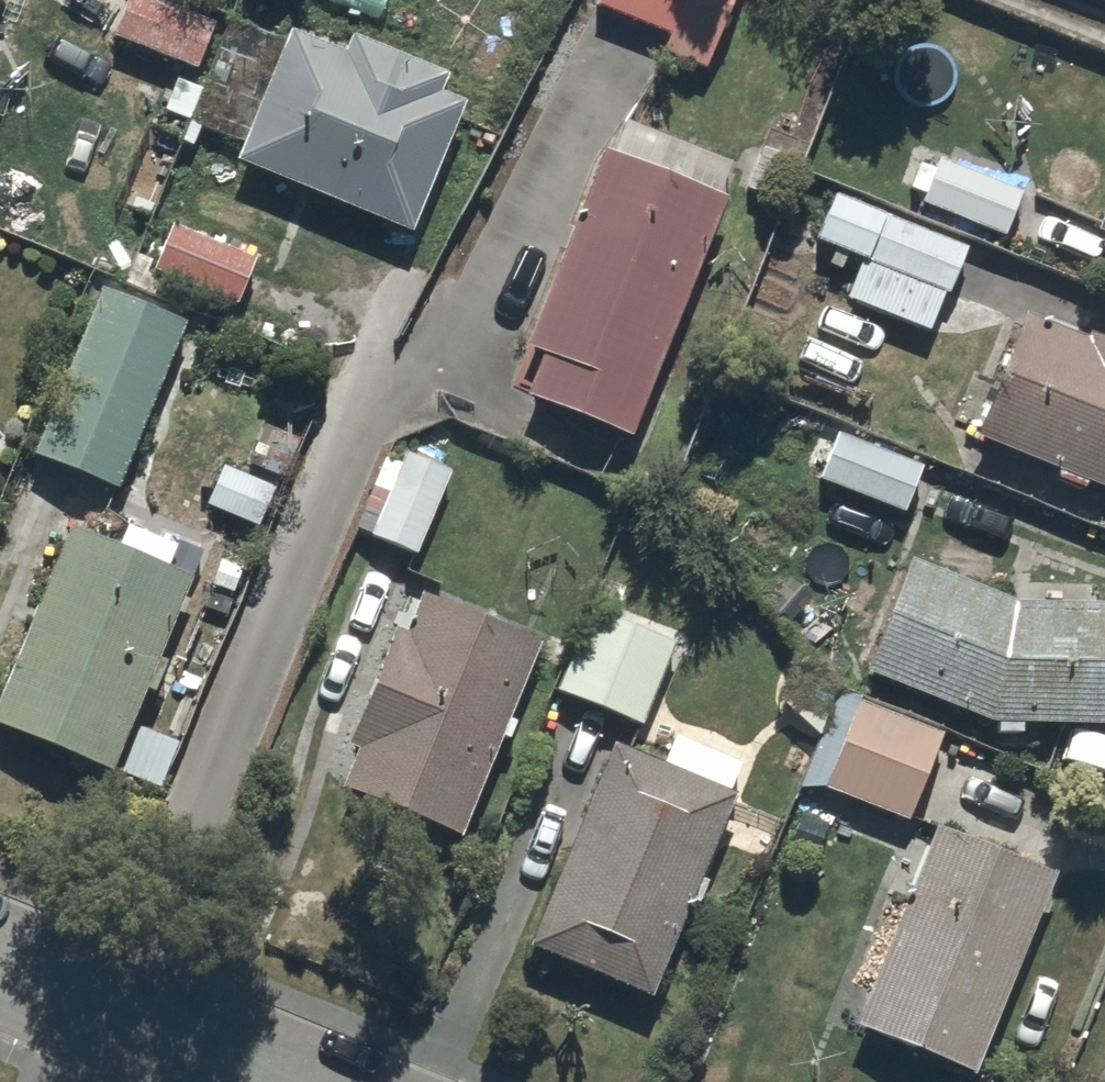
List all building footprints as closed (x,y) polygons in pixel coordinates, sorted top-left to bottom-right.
[(108,49),(198,82),(217,28),(141,0),(125,0),(108,49)] [(737,0),(599,0),(592,17),(669,51),(662,67),(700,83),(737,0)] [(282,47),(229,176),(405,248),(458,117),(434,107),(440,91),(346,53),(339,70),(282,47)] [(627,454),(720,214),(596,167),(521,363),(538,369),(521,414),(627,454)] [(1019,203),(938,171),(920,217),(1001,249),(1019,203)] [(966,258),(905,236),(907,230),(834,202),(814,257),(829,263),(824,275),(840,281),(844,268),(857,273),(843,311),(925,341),(938,305),(947,309),(959,277),(966,258)] [(1093,248),(1104,253),(1104,219),(1093,248)] [(232,317),(250,273),(178,244),(160,288),(232,317)] [(973,453),(1055,487),(1053,493),(1080,504),(1084,496),(1104,505),(1104,355),(1087,347),(1085,352),(959,277),(973,453)] [(98,307),(30,470),(110,503),(178,340),(98,307)] [(834,446),(816,493),(901,526),(919,479),(834,446)] [(412,567),(446,482),(383,457),(349,543),(412,567)] [(221,477),(204,518),(255,539),(272,498),(221,477)] [(0,704),(0,744),(107,788),(189,589),(166,579),(172,563),(123,543),(118,557),(69,537),(0,704)] [(859,691),(984,739),(992,740),(992,750),(1016,751),(1017,740),(1104,744),(1104,621),(1013,616),(907,576),(859,691)] [(353,752),(337,790),(456,840),(536,648),(417,599),(402,636),(391,632),(343,747),(353,752)] [(583,614),(549,703),(639,737),(672,649),(583,614)] [(837,700),(811,764),(832,772),(821,801),(902,835),(940,743),(837,700)] [(611,755),(525,961),(646,1012),(731,811),(722,808),(736,774),(671,746),(659,775),(611,755)] [(930,844),(850,1046),(942,1081),(972,1081),(1047,890),(930,844)]
